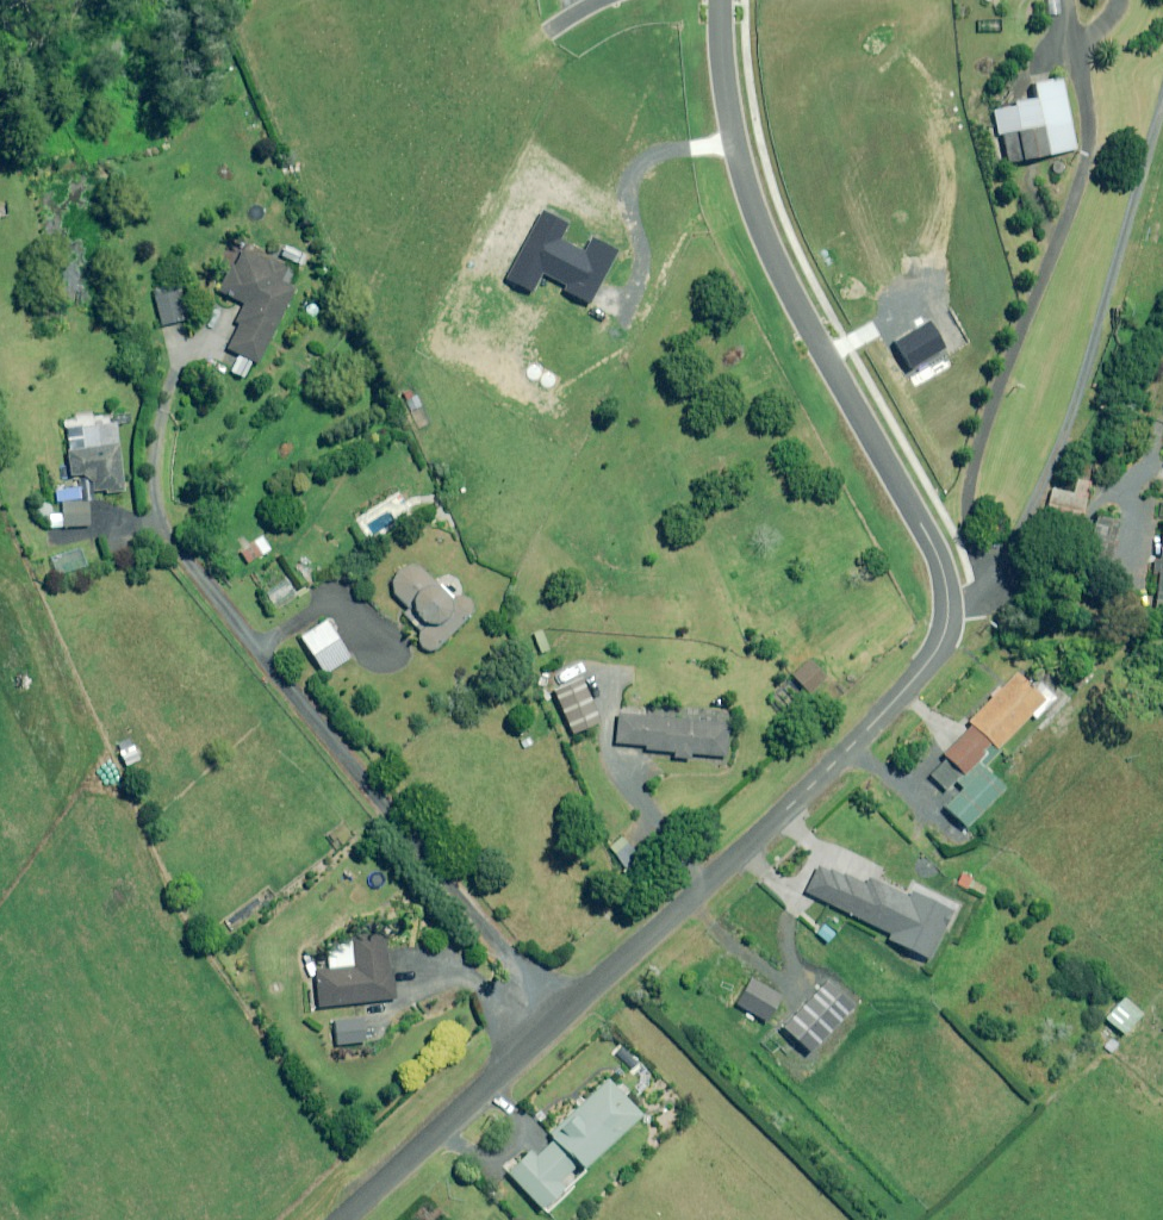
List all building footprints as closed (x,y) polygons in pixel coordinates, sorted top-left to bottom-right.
[(1007,162),(1063,152),(1074,142),(1063,78),(1052,80),(1051,75),(1036,77),(1037,83),(1033,83),(1035,99),(1014,103),(1015,107),(994,111),(998,134),(1002,134),(1007,162)] [(295,270),(244,247),(235,266),(230,264),(218,291),(244,303),(235,322),(239,324),(227,349),(232,351),(227,363),(246,372),(252,360),(259,364),(294,289),(288,286),(295,270)] [(187,320),(179,290),(155,296),(163,326),(187,320)] [(323,309),(314,301),(304,311),(314,319),(323,309)] [(292,391),(282,384),(272,396),(281,404),(292,391)] [(118,423),(65,428),(69,475),(84,473),(92,483),(93,492),(124,489),(118,423)] [(1095,483),(1076,479),(1073,493),(1050,488),(1043,520),(1085,529),(1095,483)] [(90,526),(90,502),(63,502),(63,526),(90,526)] [(1119,520),(1097,515),(1091,538),(1086,559),(1108,564),(1119,520)] [(1159,560),(1154,559),(1153,573),(1158,573),(1153,612),(1162,613),(1162,527),(1159,560)] [(253,543),(263,556),(271,549),(262,536),(253,543)] [(263,556),(253,543),(241,552),(250,565),(263,556)] [(470,619),(472,617),(473,615),(474,613),(475,611),(475,609),(475,607),(474,604),(473,602),(472,601),(471,599),(469,598),(467,597),(464,596),(462,596),(460,596),(458,596),(456,597),(454,599),(452,600),(421,566),(418,565),(415,564),(411,564),(408,565),(405,566),(402,567),(399,569),(396,571),(394,574),(392,577),(391,580),(391,583),(390,587),(391,590),(392,593),(406,609),(401,613),(419,632),(418,634),(417,636),(417,639),(417,641),(418,643),(419,645),(420,647),(422,648),(424,650),(426,651),(428,651),(430,651),(432,651),(435,650),(437,649),(438,648),(440,647),(440,646),(470,619)] [(292,590),(286,580),(266,593),(272,603),(292,590)] [(350,658),(327,621),(301,638),(324,674),(350,658)] [(797,680),(807,691),(825,674),(811,659),(789,679),(793,684),(797,680)] [(1029,715),(1034,720),(1056,697),(1040,682),(1032,689),(1014,672),(1006,681),(1003,678),(987,694),(991,697),(967,722),(970,725),(951,745),(941,755),(944,758),(927,777),(943,792),(953,782),(958,786),(959,787),(960,789),(941,808),(966,831),(1005,791),(982,769),(979,766),(996,749),(1029,715)] [(601,728),(585,677),(556,686),(568,725),(572,737),(601,728)] [(730,723),(619,714),(616,743),(646,746),(646,749),(674,752),(674,758),(691,759),(691,754),(727,756),(730,723)] [(132,738),(116,747),(126,767),(143,758),(132,738)] [(864,886),(818,863),(804,892),(888,934),(885,939),(928,960),(954,908),(910,886),(905,896),(868,878),(864,886)] [(320,1008),(398,999),(392,951),(386,952),(384,934),(351,938),(351,942),(326,945),(329,970),(316,972),(320,1008)] [(778,995),(752,979),(738,1003),(771,1023),(779,1011),(771,1007),(778,995)] [(1143,1015),(1125,998),(1106,1019),(1124,1036),(1143,1015)] [(366,1043),(364,1019),(336,1021),(337,1044),(366,1043)] [(639,1114),(607,1080),(548,1135),(580,1169),(639,1114)] [(578,1176),(549,1144),(534,1158),(529,1152),(506,1173),(541,1210),(578,1176)] [(448,1198),(438,1186),(425,1197),(436,1209),(448,1198)]
